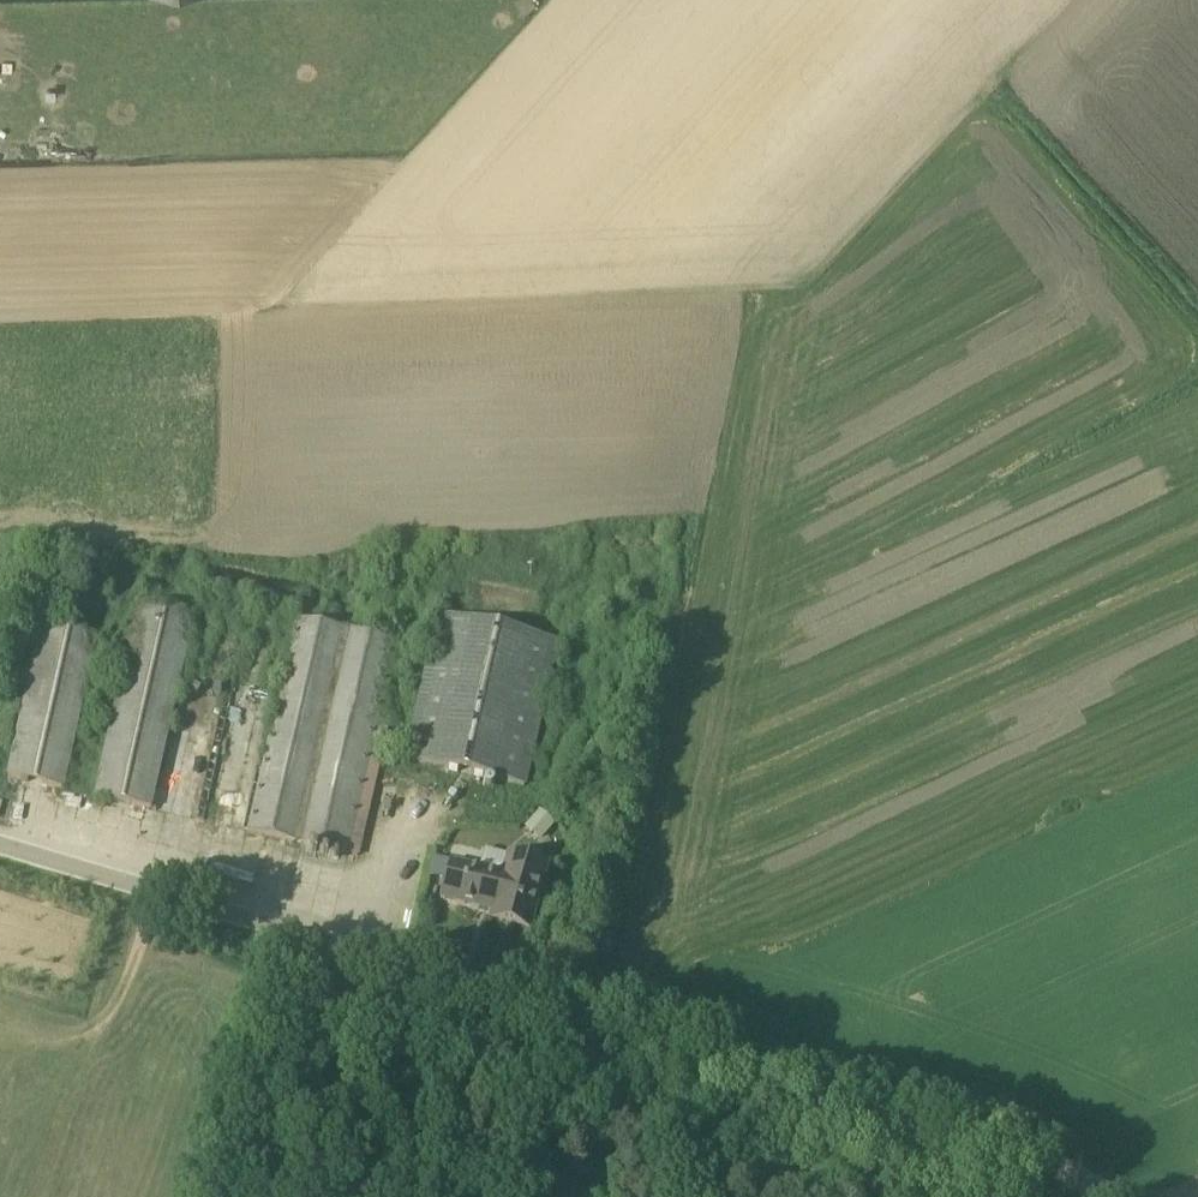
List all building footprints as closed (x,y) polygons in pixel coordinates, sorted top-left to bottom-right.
[(195,617),(138,604),(95,796),(151,809),(195,617)] [(396,641),(297,618),(249,831),(347,854),(396,641)] [(557,644),(441,618),(412,737),(407,760),(524,787),(557,644)] [(96,636),(43,624),(9,777),(62,789),(96,636)] [(554,824),(542,813),(527,829),(539,840),(554,824)] [(509,855),(503,877),(492,914),(490,920),(531,931),(549,866),(509,855)] [(492,914),(503,877),(482,871),(451,863),(441,900),(492,914)]
